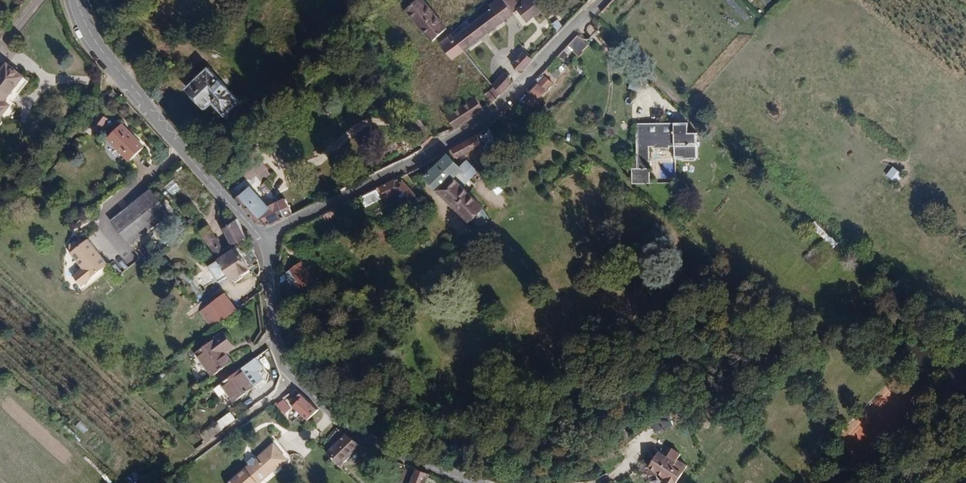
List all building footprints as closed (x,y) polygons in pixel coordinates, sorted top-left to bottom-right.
[(486,3),(483,0),(432,0),(428,4),(424,0),(418,0),(406,11),(417,23),(414,25),(421,33),(423,31),(433,42),(436,40),(453,60),(465,52),(452,35),(467,21),(486,3)] [(467,21),(452,35),(465,52),(515,14),(515,13),(518,10),(527,22),(542,10),(535,0),(530,0),(529,1),(528,0),(524,0),(522,2),(520,0),(498,0),(490,5),(493,8),(471,25),(467,21)] [(559,33),(564,27),(558,20),(552,24),(559,33)] [(577,56),(588,45),(579,35),(567,46),(577,56)] [(523,71),(532,60),(524,52),(513,64),(519,70),(523,71)] [(240,102),(208,68),(187,88),(207,109),(213,103),(225,116),(240,102)] [(505,73),(493,85),(501,95),(512,84),(511,80),(505,73)] [(14,75),(0,92),(0,122),(7,127),(16,116),(10,111),(30,88),(14,75)] [(553,84),(545,77),(538,85),(545,92),(553,84)] [(456,131),(485,112),(476,98),(447,117),(456,131)] [(103,116),(99,122),(106,127),(111,121),(103,116)] [(495,134),(484,118),(457,136),(463,145),(474,138),(479,144),(495,134)] [(434,138),(419,120),(413,125),(409,132),(422,148),(434,138)] [(688,134),(688,122),(636,123),(637,169),(632,169),(632,184),(650,184),(649,168),(653,168),(653,160),(649,160),(648,147),(655,147),(655,148),(669,148),(669,146),(674,146),(674,159),(697,159),(696,134),(688,134)] [(142,132),(125,148),(146,171),(162,158),(148,142),(149,141),(142,132)] [(892,147),(881,137),(873,147),(884,157),(892,147)] [(463,161),(449,144),(423,164),(465,215),(484,200),(456,166),(463,161)] [(892,166),(885,175),(896,183),(903,174),(892,166)] [(172,173),(179,183),(188,177),(182,167),(172,173)] [(393,174),(379,181),(384,192),(394,185),(403,196),(416,187),(406,172),(401,175),(399,172),(393,175),(393,174)] [(165,186),(171,193),(179,187),(173,180),(165,186)] [(243,193),(235,200),(257,224),(269,226),(292,214),(285,199),(266,207),(261,212),(255,206),(243,193)] [(127,225),(144,249),(184,222),(175,206),(170,199),(127,225)] [(335,205),(327,210),(332,218),(351,206),(347,199),(335,205)] [(258,203),(255,206),(261,212),(266,207),(261,203),(258,203)] [(231,239),(243,230),(233,212),(220,220),(228,234),(231,239)] [(200,226),(212,243),(221,238),(209,220),(200,226)] [(85,251),(83,254),(94,271),(84,278),(90,287),(119,268),(101,241),(95,245),(90,240),(81,246),(85,251)] [(207,257),(217,274),(227,267),(231,272),(248,262),(234,241),(207,257)] [(325,275),(314,256),(297,266),(304,278),(299,281),(304,288),(325,275)] [(225,315),(239,302),(225,286),(222,288),(212,298),(225,315)] [(201,352),(220,373),(237,359),(229,349),(238,340),(227,328),(201,352)] [(255,383),(241,364),(221,378),(234,397),(255,383)] [(296,411),(305,421),(308,424),(322,412),(304,397),(300,393),(296,396),(301,400),(296,405),(299,408),(296,411)] [(286,403),(278,409),(296,428),(303,423),(286,403)] [(230,412),(215,422),(220,430),(235,420),(230,412)] [(204,442),(218,434),(213,426),(200,434),(204,442)] [(330,458),(344,473),(368,450),(358,447),(350,440),(330,458)] [(669,449),(661,443),(650,460),(665,470),(663,473),(674,480),(689,457),(680,451),(683,446),(675,440),(669,449)] [(241,482),(270,482),(289,465),(276,450),(257,467),(253,466),(246,472),(245,479),(241,482)] [(421,471),(407,467),(402,482),(417,482),(421,471)] [(438,476),(421,470),(421,471),(417,482),(436,482),(438,476)]
